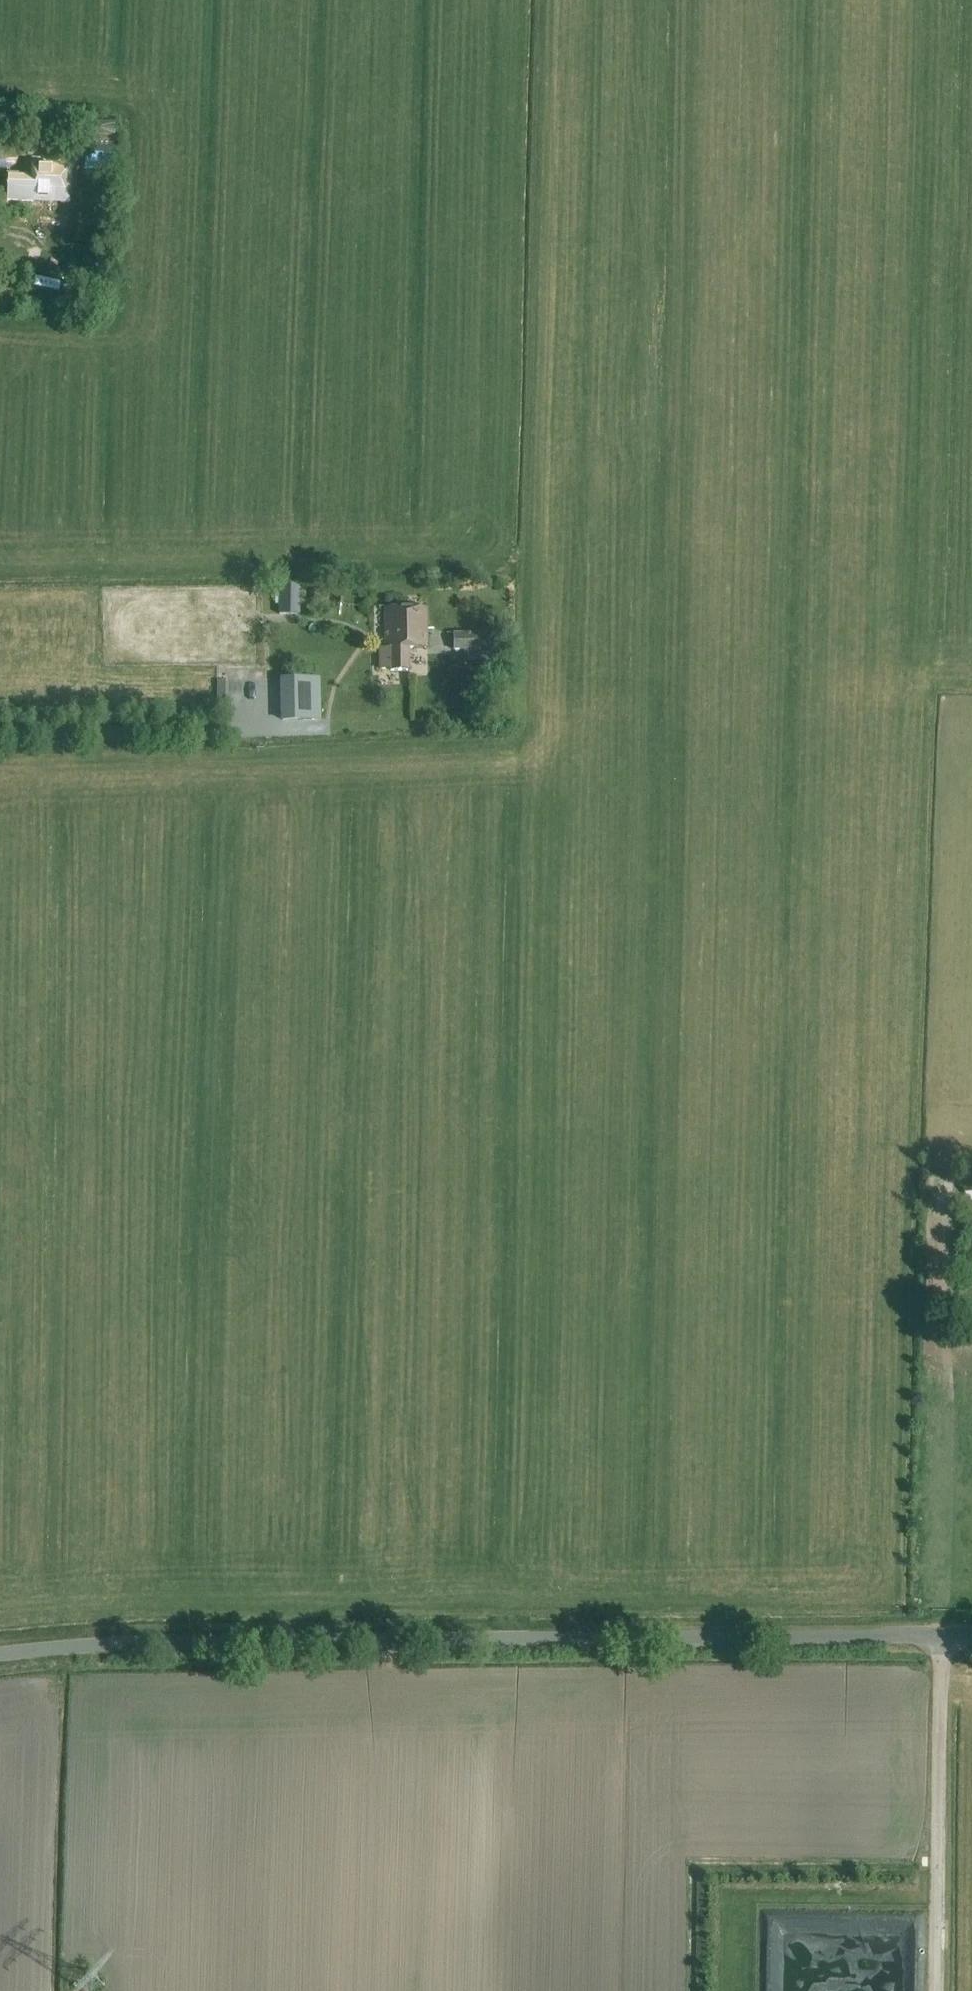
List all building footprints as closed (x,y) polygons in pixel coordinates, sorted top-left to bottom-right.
[(81,171),(111,173),(114,124),(84,122),(81,171)] [(8,177),(7,201),(70,204),(71,164),(31,162),(31,178),(8,177)] [(299,615),(300,585),(279,584),(278,614),(299,615)] [(314,600),(328,600),(328,588),(314,588),(314,600)] [(379,648),(380,670),(390,670),(390,672),(408,671),(408,649),(427,648),(426,608),(385,609),(386,648),(379,648)] [(453,651),(467,650),(467,660),(485,660),(485,650),(499,650),(499,633),(453,633),(453,651)] [(267,683),(267,721),(310,720),(310,682),(267,683)]
